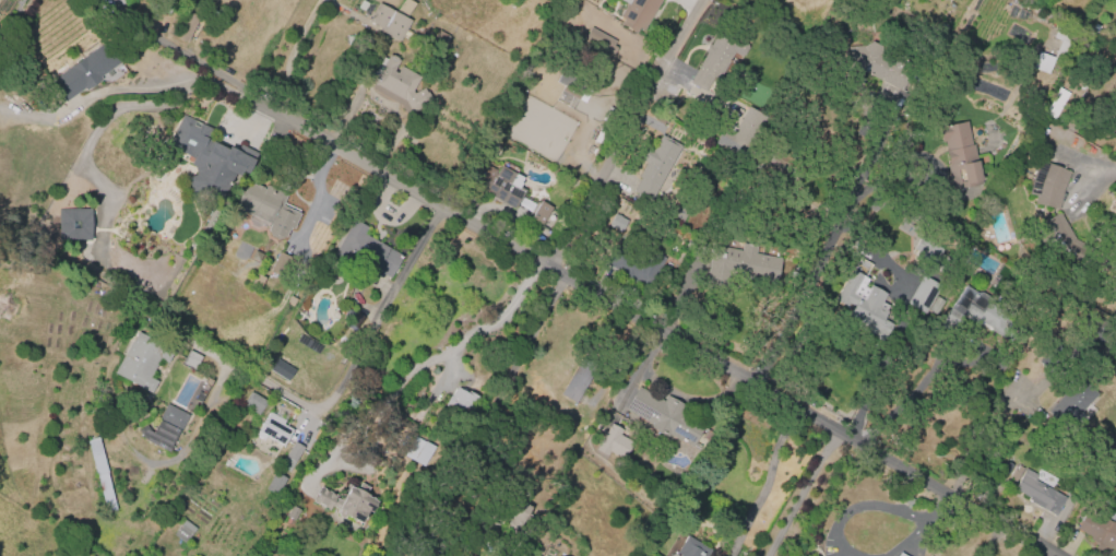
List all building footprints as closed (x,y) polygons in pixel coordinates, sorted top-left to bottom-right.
[(396,10),(403,0),(407,0),(414,4),(406,16),(396,10)] [(626,4),(618,0),(660,0),(643,29),(639,26),(634,34),(618,24),(621,17),(619,16),(626,4)] [(377,3),(409,21),(405,28),(412,33),(408,38),(402,35),(400,40),(380,31),(381,28),(367,21),(377,3)] [(200,17),(187,43),(176,37),(189,12),(200,17)] [(589,27),(615,42),(613,46),(616,47),(612,55),(582,39),(589,27)] [(1037,51),(1052,57),(1058,40),(1052,37),(1056,27),(1073,35),(1056,78),(1031,67),(1037,51)] [(740,56),(733,52),(722,72),(716,70),(704,92),(688,82),(717,28),(747,45),(746,47),(747,47),(743,56),(741,55),(740,56)] [(901,91),(862,70),(863,69),(860,68),(828,70),(827,47),(863,46),(872,39),(882,44),(887,59),(911,72),(901,91)] [(49,81),(105,42),(119,63),(99,76),(100,79),(84,91),(83,88),(64,102),(49,81)] [(401,66),(419,76),(412,91),(413,93),(423,87),(425,92),(427,91),(431,99),(430,100),(431,102),(406,117),(400,105),(369,87),(376,76),(370,73),(381,56),(387,59),(389,55),(391,56),(392,55),(396,58),(396,59),(400,60),(393,71),(396,73),(401,66)] [(583,103),(560,90),(562,86),(555,82),(562,70),(592,86),(583,103)] [(1054,119),(1043,113),(1056,87),(1068,93),(1054,119)] [(739,158),(713,144),(722,128),(732,133),(747,107),(762,116),(739,158)] [(182,115),(212,129),(206,141),(210,143),(211,141),(226,149),(227,146),(235,150),(238,144),(257,153),(247,174),(240,170),(238,176),(233,173),(219,201),(202,193),(205,187),(190,192),(185,177),(194,175),(195,167),(190,165),(193,158),(167,146),(182,115)] [(965,121),(971,145),(972,144),(981,184),(976,184),(977,190),(965,192),(964,187),(952,189),(946,163),(947,163),(942,141),(941,142),(939,131),(942,130),(942,127),(965,121)] [(661,134),(682,146),(672,166),(678,169),(665,190),(658,187),(650,202),(631,191),(639,178),(637,177),(645,162),(640,159),(646,149),(651,151),(661,134)] [(499,165),(515,174),(511,182),(524,189),(513,210),(465,182),(477,159),(497,170),(499,165)] [(1069,171),(1061,190),(1058,209),(1034,203),(1036,196),(1030,193),(1032,180),(1040,161),(1069,171)] [(270,223),(234,206),(242,186),(247,188),(249,182),(256,186),(256,185),(264,188),(265,185),(285,193),(281,205),(299,214),(292,229),(288,227),(284,238),(277,239),(270,235),(266,229),(270,223)] [(539,201),(550,208),(541,225),(530,218),(539,201)] [(90,241),(90,209),(58,209),(59,242),(90,241)] [(1033,227),(1058,212),(1075,239),(1084,244),(1079,256),(1066,250),(1050,259),(1033,227)] [(615,213),(627,220),(620,232),(608,225),(615,213)] [(363,233),(402,256),(389,277),(351,256),(346,263),(332,255),(353,220),(366,227),(363,233)] [(942,244),(914,240),(912,257),(940,260),(942,244)] [(755,253),(781,259),(775,284),(729,274),(726,288),(704,283),(713,245),(740,250),(743,242),(757,246),(755,253)] [(665,258),(649,288),(604,263),(614,246),(641,261),(648,248),(665,258)] [(270,270),(278,251),(293,259),(284,276),(270,270)] [(834,300),(851,269),(868,279),(865,286),(867,287),(869,284),(886,294),(881,303),(888,306),(886,310),(887,311),(882,319),(891,323),(883,339),(878,336),(876,340),(852,327),(856,320),(846,315),(850,309),(834,300)] [(263,277),(259,288),(250,284),(254,274),(263,277)] [(964,285),(976,293),(981,293),(988,297),(988,300),(1008,314),(1001,323),(1004,324),(996,335),(974,320),(961,340),(938,324),(964,285)] [(285,304),(289,295),(295,298),(292,307),(285,304)] [(943,301),(935,315),(927,310),(936,296),(943,301)] [(114,374),(130,342),(131,342),(136,331),(173,350),(166,362),(159,358),(150,377),(156,381),(151,393),(114,374)] [(201,356),(193,370),(180,364),(188,350),(201,356)] [(276,358),(294,369),(286,381),(269,369),(276,358)] [(594,369),(574,402),(560,393),(579,360),(594,369)] [(1048,410),(1064,393),(1060,390),(1075,374),(1096,394),(1079,413),(1083,416),(1070,429),(1048,410)] [(478,398),(467,417),(443,404),(449,393),(451,394),(455,387),(465,392),(466,391),(478,398)] [(650,425),(624,409),(637,387),(662,401),(665,395),(682,405),(680,411),(703,424),(690,448),(667,434),(666,437),(649,426),(650,425)] [(257,415),(244,406),(246,403),(244,402),(250,391),(265,402),(257,415)] [(152,434),(159,418),(158,417),(166,403),(188,414),(180,429),(179,429),(168,451),(143,439),(138,430),(145,425),(152,434)] [(256,436),(269,412),(284,421),(282,424),(292,429),(282,447),(264,436),(263,439),(256,436)] [(633,442),(619,435),(622,430),(610,424),(596,451),(622,464),(633,442)] [(434,446),(423,466),(403,456),(414,436),(424,441),(424,440),(434,446)] [(103,504),(86,440),(87,440),(87,438),(94,437),(95,438),(97,437),(107,472),(105,473),(115,509),(103,512),(100,504),(103,504)] [(302,448),(287,472),(278,466),(294,441),(302,448)] [(1009,478),(1013,470),(1016,471),(1018,465),(1022,468),(1014,482),(1009,478)] [(1055,516),(1026,499),(1028,497),(1013,488),(1025,469),(1036,475),(1033,480),(1065,498),(1055,516)] [(285,478),(276,495),(264,488),(274,472),(285,478)] [(368,494),(367,496),(377,501),(370,512),(368,511),(360,524),(345,516),(344,518),(341,518),(339,517),(337,513),(339,510),(331,506),(329,510),(311,501),(319,486),(336,496),(335,497),(339,499),(346,485),(353,488),(354,487),(356,488),(359,483),(369,487),(366,493),(368,494)] [(519,529),(527,506),(514,501),(506,524),(519,529)] [(299,510),(294,521),(285,517),(290,506),(299,510)] [(1114,522),(1115,523),(1115,541),(1107,555),(1093,548),(1095,544),(1088,540),(1089,536),(1075,529),(1087,507),(1102,516),(1101,517),(1113,523),(1114,522)] [(183,520),(194,529),(182,544),(171,535),(183,520)] [(710,549),(706,555),(679,555),(676,553),(686,535),(710,549)]
